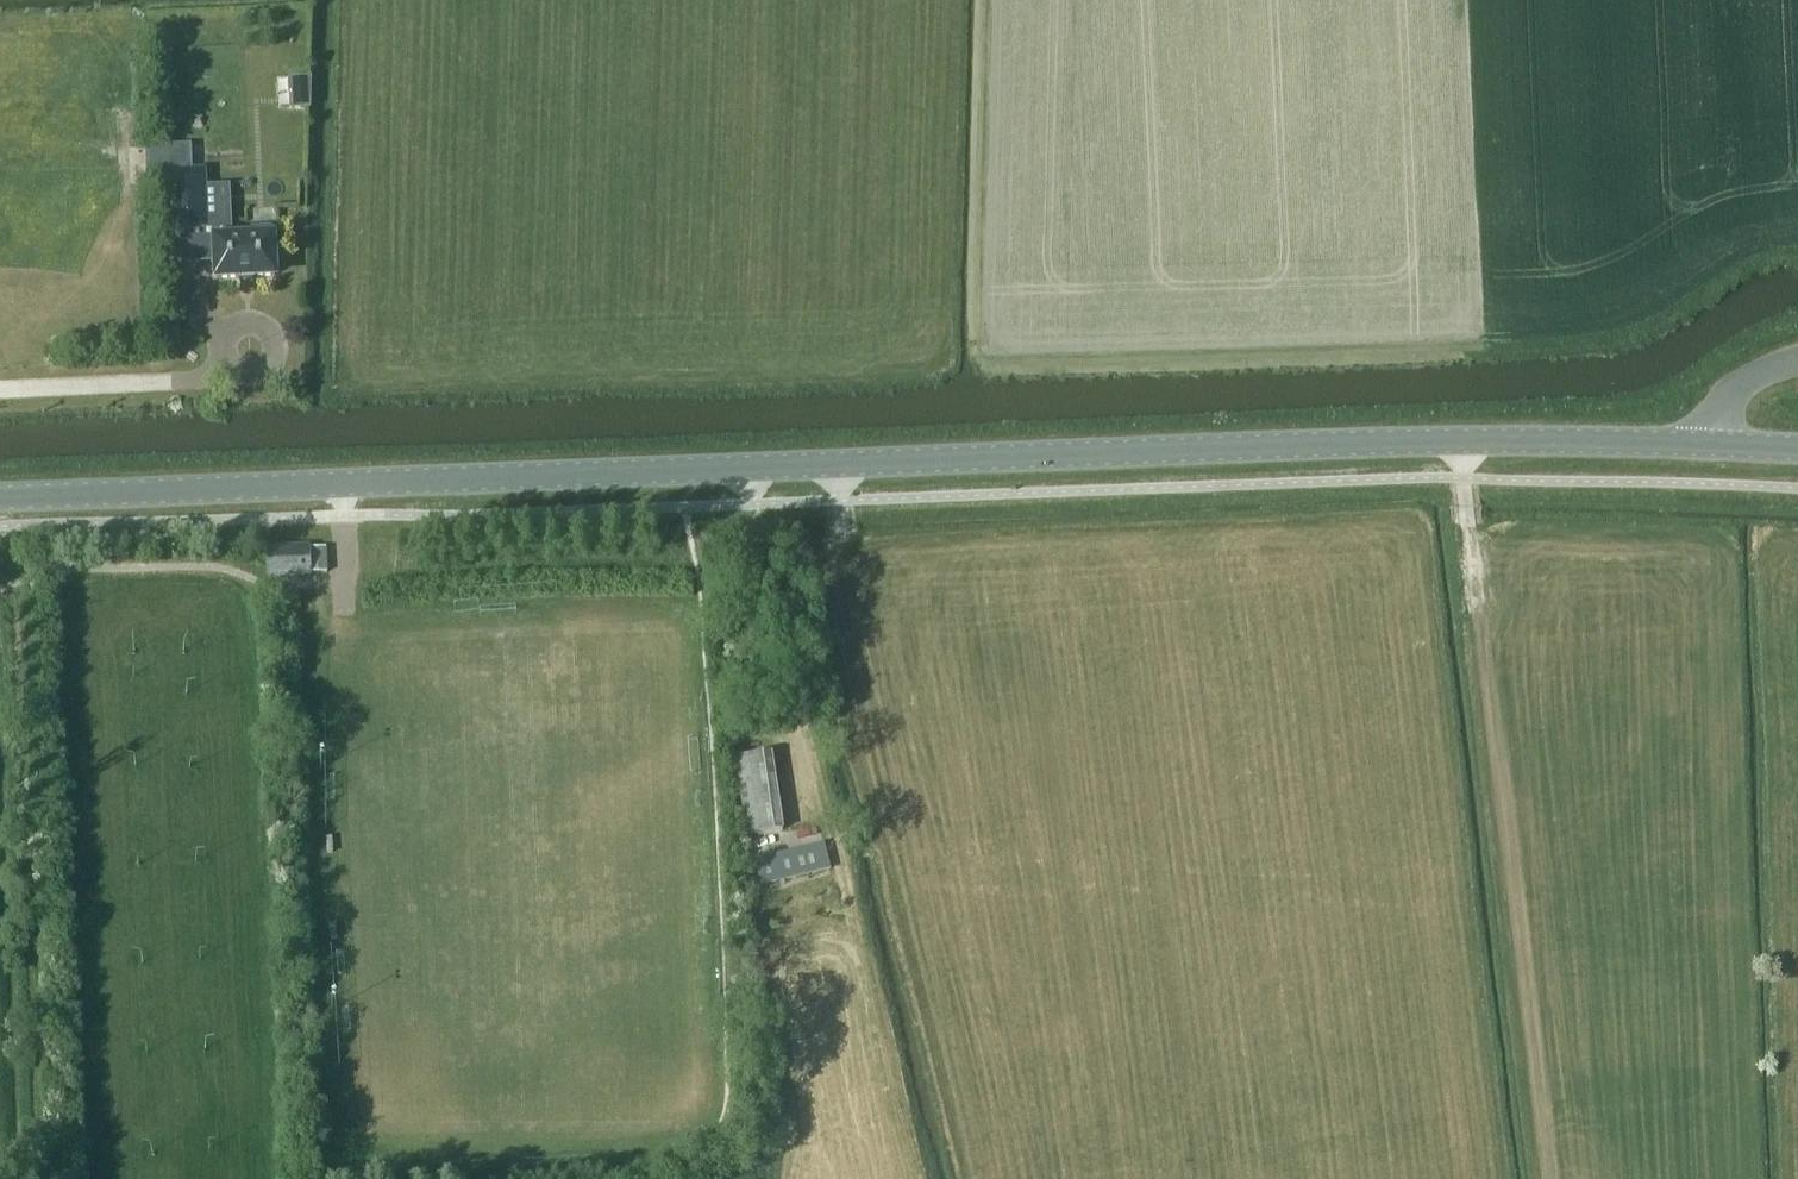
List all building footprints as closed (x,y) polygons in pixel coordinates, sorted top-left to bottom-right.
[(202,172),(169,173),(171,228),(177,228),(177,229),(179,229),(179,228),(193,227),(193,228),(195,228),(195,227),(205,227),(202,172)] [(274,276),(272,249),(271,228),(250,229),(251,239),(215,240),(217,278),(237,277),(238,279),(253,278),(253,277),(274,276)] [(309,547),(268,549),(270,577),(310,575),(310,574),(327,573),(326,548),(309,549),(309,547)] [(746,836),(749,836),(781,830),(772,753),(735,758),(744,820),(746,836)] [(754,859),(761,886),(831,870),(825,843),(754,859)]
